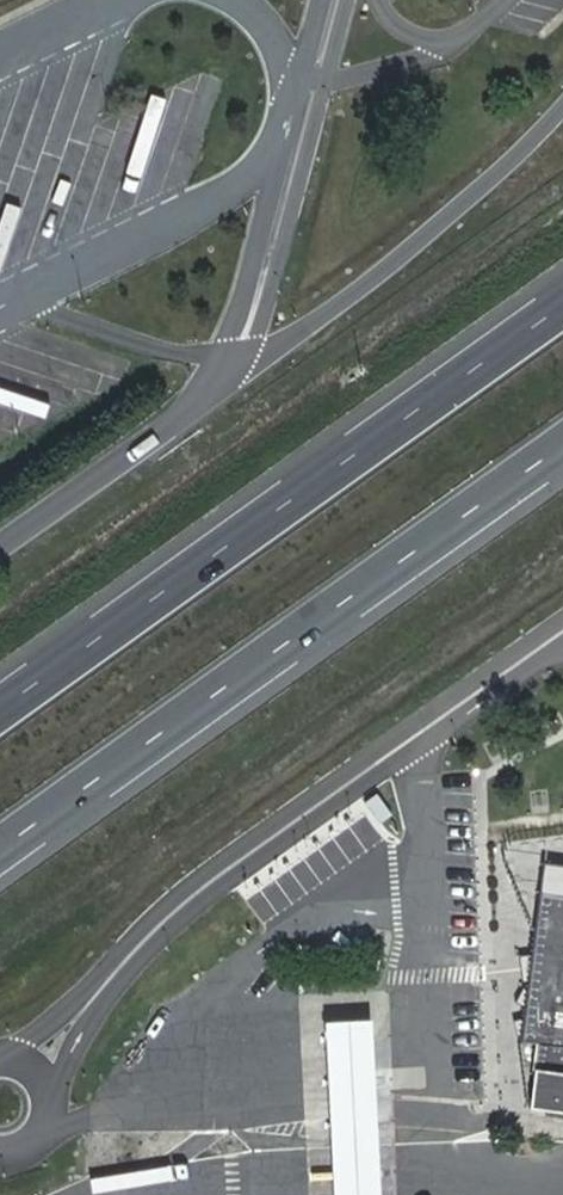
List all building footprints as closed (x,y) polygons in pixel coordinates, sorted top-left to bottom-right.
[(542,891),(562,894),(562,864),(546,862),(542,891)] [(542,891),(534,967),(525,1039),(538,1040),(531,1107),(562,1111),(562,894),(542,891)] [(326,1017),(328,1072),(333,1175),(334,1194),(384,1194),(383,1172),(378,1070),(376,1014),(326,1017)]
